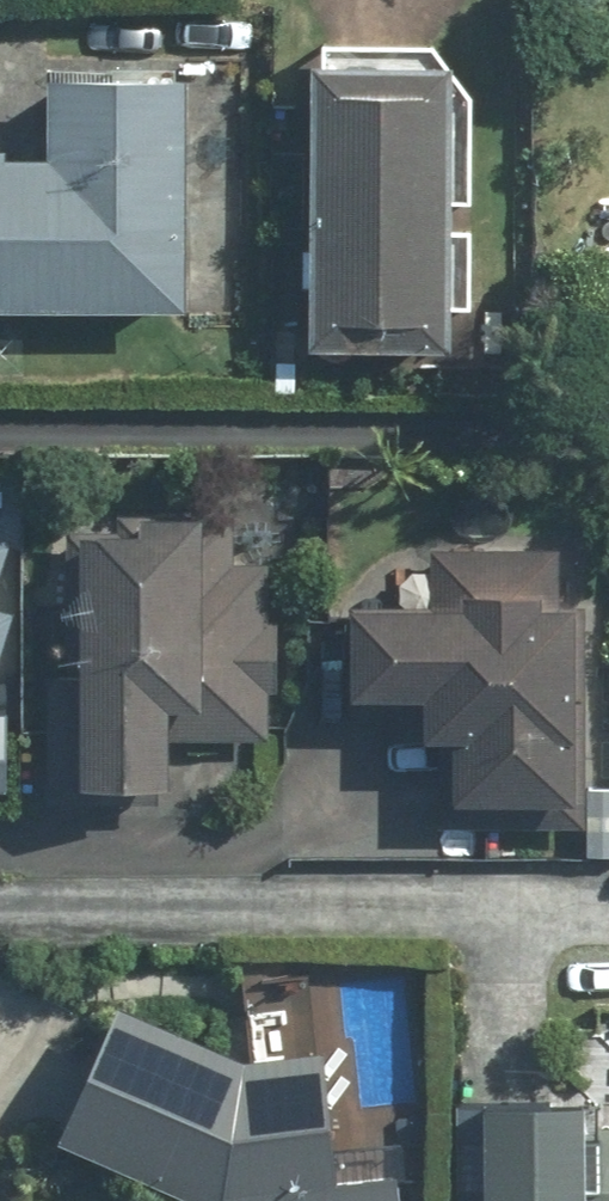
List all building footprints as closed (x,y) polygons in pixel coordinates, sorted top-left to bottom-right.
[(453,64),(316,62),(312,339),(449,341),(453,64)] [(190,303),(189,73),(57,74),(57,153),(0,154),(0,304),(190,303)] [(261,560),(233,560),(233,511),(110,513),(110,530),(75,531),(76,668),(49,669),(50,788),(172,787),(171,702),(204,702),(204,732),(263,731),(261,560)] [(9,539),(0,536),(0,567),(9,539)] [(351,690),(430,691),(430,735),(454,736),(453,793),(579,794),(581,603),(558,602),(559,545),(432,544),(431,603),(352,602),(351,690)] [(17,611),(0,606),(0,666),(17,611)] [(337,1183),(320,1053),(253,1062),(120,999),(55,1137),(192,1200),(401,1200),(396,1173),(337,1183)] [(585,1102),(465,1104),(466,1200),(586,1200),(585,1102)]
